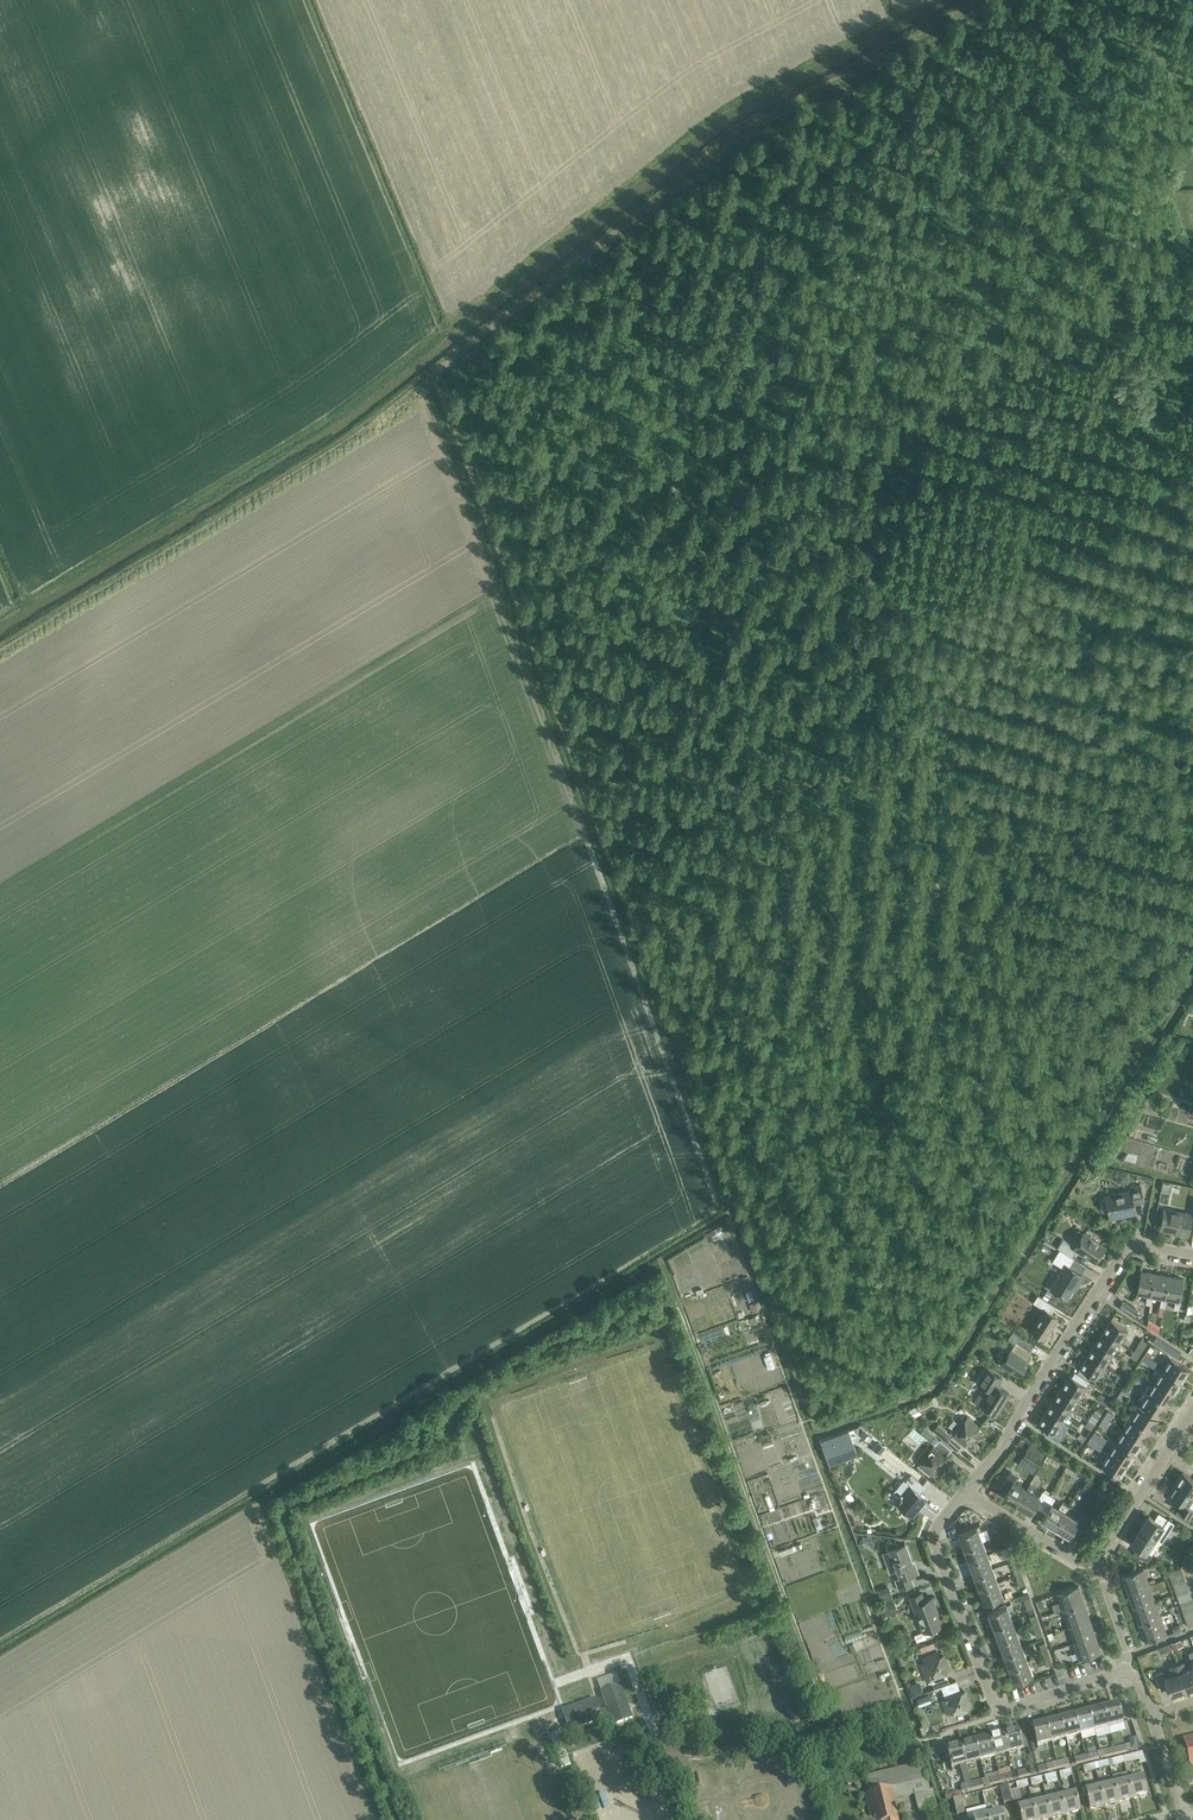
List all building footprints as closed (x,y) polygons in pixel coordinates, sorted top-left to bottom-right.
[(1124,1213),(1125,1215),(1135,1212),(1133,1203),(1144,1201),(1140,1185),(1129,1187),(1130,1190),(1105,1196),(1105,1198),(1103,1199),(1102,1200),(1101,1201),(1100,1203),(1100,1207),(1101,1209),(1103,1211),(1106,1212),(1109,1212),(1110,1216),(1124,1213)] [(1192,1223),(1192,1200),(1190,1213),(1164,1208),(1160,1228),(1177,1231),(1176,1233),(1188,1235),(1190,1223),(1192,1223)] [(1057,1247),(1060,1248),(1072,1256),(1076,1249),(1095,1261),(1105,1246),(1083,1232),(1074,1246),(1063,1239),(1057,1247)] [(1074,1258),(1072,1256),(1060,1248),(1052,1260),(1063,1267),(1050,1288),(1066,1298),(1075,1284),(1077,1285),(1084,1275),(1069,1266),(1074,1258)] [(1151,1297),(1155,1273),(1141,1271),(1136,1294),(1146,1296),(1145,1304),(1151,1305),(1152,1297),(1151,1297)] [(1164,1299),(1169,1276),(1155,1273),(1151,1297),(1152,1297),(1161,1299),(1159,1306),(1164,1307),(1166,1300),(1164,1299)] [(1164,1299),(1166,1300),(1175,1301),(1173,1309),(1178,1310),(1180,1302),(1178,1302),(1183,1279),(1169,1276),(1164,1299)] [(1030,1330),(1044,1338),(1057,1317),(1051,1313),(1055,1306),(1037,1295),(1033,1302),(1044,1309),(1030,1330)] [(1118,1307),(1131,1315),(1135,1309),(1122,1300),(1118,1307)] [(1102,1332),(1119,1342),(1127,1330),(1110,1319),(1102,1332)] [(1001,1364),(1019,1376),(1026,1365),(1024,1363),(1031,1352),(1015,1342),(1020,1335),(1013,1330),(1008,1338),(1015,1342),(1001,1364)] [(1111,1354),(1119,1342),(1102,1332),(1095,1343),(1111,1354)] [(1152,1340),(1177,1357),(1180,1352),(1155,1336),(1152,1340)] [(1137,1343),(1143,1347),(1146,1342),(1141,1338),(1137,1343)] [(1104,1366),(1111,1354),(1095,1343),(1087,1355),(1104,1366)] [(1147,1362),(1150,1357),(1144,1353),(1140,1358),(1147,1362)] [(1087,1355),(1076,1373),(1091,1382),(1095,1378),(1096,1378),(1104,1366),(1087,1355)] [(1150,1357),(1147,1362),(1153,1366),(1156,1361),(1150,1357)] [(1163,1369),(1178,1379),(1180,1376),(1183,1378),(1188,1369),(1170,1358),(1163,1369)] [(1122,1368),(1127,1371),(1130,1366),(1125,1363),(1122,1368)] [(980,1404),(996,1413),(1009,1392),(997,1385),(1001,1377),(988,1368),(978,1383),(989,1390),(980,1404)] [(1176,1383),(1178,1379),(1163,1369),(1155,1381),(1173,1393),(1178,1385),(1176,1383)] [(1061,1387),(1078,1398),(1088,1381),(1074,1371),(1071,1376),(1069,1375),(1061,1387)] [(1172,1394),(1173,1393),(1155,1381),(1152,1386),(1148,1383),(1143,1390),(1162,1402),(1164,1398),(1170,1401),(1173,1395),(1172,1394)] [(1119,1392),(1124,1395),(1128,1389),(1123,1385),(1119,1392)] [(1070,1409),(1078,1398),(1061,1387),(1054,1399),(1070,1409)] [(1160,1404),(1162,1402),(1143,1390),(1140,1395),(1144,1398),(1140,1404),(1159,1415),(1160,1413),(1161,1414),(1165,1407),(1160,1404)] [(1120,1401),(1124,1395),(1119,1392),(1115,1398),(1120,1401)] [(1100,1401),(1105,1404),(1108,1400),(1103,1396),(1100,1401)] [(1063,1421),(1070,1409),(1054,1399),(1046,1410),(1063,1421)] [(1128,1414),(1146,1426),(1147,1424),(1153,1428),(1157,1421),(1155,1420),(1157,1418),(1138,1407),(1135,1412),(1131,1409),(1128,1414)] [(1055,1433),(1063,1421),(1046,1410),(1039,1423),(1055,1433)] [(1103,1416),(1108,1419),(1112,1413),(1107,1410),(1103,1416)] [(1146,1426),(1128,1414),(1123,1422),(1127,1424),(1124,1429),(1143,1440),(1143,1439),(1144,1440),(1148,1434),(1143,1430),(1144,1428),(1147,1430),(1149,1428),(1146,1426)] [(975,1430),(978,1426),(967,1416),(963,1420),(960,1417),(950,1429),(954,1432),(951,1435),(937,1424),(932,1430),(957,1451),(965,1441),(969,1444),(979,1433),(975,1430)] [(1104,1426),(1108,1419),(1103,1416),(1099,1422),(1104,1426)] [(1084,1425),(1090,1429),(1093,1424),(1087,1420),(1084,1425)] [(926,1447),(917,1459),(921,1462),(917,1466),(929,1475),(932,1471),(936,1474),(945,1462),(942,1459),(950,1449),(951,1448),(924,1426),(919,1433),(934,1445),(930,1450),(926,1447)] [(1137,1449),(1143,1440),(1124,1429),(1117,1440),(1132,1450),(1134,1447),(1137,1449)] [(840,1450),(854,1444),(849,1430),(820,1440),(830,1465),(843,1459),(840,1450)] [(1076,1437),(1082,1440),(1085,1436),(1079,1432),(1076,1437)] [(1093,1445),(1096,1440),(1090,1436),(1086,1441),(1093,1445)] [(1096,1440),(1093,1445),(1099,1449),(1102,1444),(1096,1440)] [(1130,1455),(1132,1450),(1117,1440),(1109,1452),(1128,1463),(1132,1456),(1130,1455)] [(1021,1457),(1036,1466),(1041,1459),(1025,1450),(1021,1457)] [(1120,1475),(1128,1463),(1109,1452),(1102,1464),(1117,1474),(1120,1475)] [(1016,1503),(1025,1489),(1012,1481),(1016,1475),(1010,1471),(1000,1487),(1006,1491),(1003,1495),(1016,1503)] [(1176,1482),(1192,1494),(1192,1478),(1183,1472),(1176,1482)] [(903,1479),(895,1488),(902,1494),(895,1501),(912,1515),(926,1498),(919,1493),(925,1486),(910,1475),(905,1481),(903,1479)] [(1042,1490),(1038,1496),(1032,1493),(1036,1486),(1029,1482),(1025,1489),(1016,1503),(1030,1511),(1033,1506),(1039,1509),(1048,1494),(1042,1490)] [(1168,1493),(1182,1502),(1178,1508),(1175,1513),(1188,1522),(1192,1517),(1192,1516),(1192,1494),(1176,1482),(1168,1493)] [(1055,1527),(1064,1512),(1068,1505),(1061,1502),(1057,1508),(1051,1504),(1055,1498),(1048,1494),(1039,1509),(1045,1513),(1042,1519),(1055,1527)] [(1077,1520),(1064,1512),(1055,1527),(1068,1535),(1072,1529),(1077,1533),(1087,1517),(1081,1514),(1077,1520)] [(1149,1515),(1140,1528),(1160,1542),(1173,1522),(1159,1512),(1155,1519),(1149,1515)] [(990,1528),(999,1533),(1003,1528),(993,1522),(990,1528)] [(963,1547),(982,1540),(977,1526),(958,1533),(963,1547)] [(1161,1542),(1160,1542),(1140,1528),(1131,1542),(1137,1545),(1133,1552),(1148,1562),(1151,1556),(1146,1552),(1150,1545),(1156,1549),(1161,1542)] [(1006,1547),(1012,1545),(1008,1534),(1002,1536),(1006,1547)] [(969,1561),(987,1554),(982,1540),(963,1547),(969,1561)] [(894,1580),(898,1590),(913,1584),(909,1575),(915,1573),(904,1545),(889,1551),(899,1578),(894,1580)] [(1012,1545),(1006,1547),(1009,1558),(1015,1556),(1012,1545)] [(1022,1553),(1017,1555),(1022,1569),(1028,1567),(1022,1553)] [(974,1575),(993,1568),(987,1554),(969,1561),(974,1575)] [(1015,1576),(1021,1573),(1018,1562),(1011,1564),(1015,1576)] [(1127,1592),(1149,1584),(1143,1567),(1122,1575),(1127,1592)] [(979,1589),(998,1582),(993,1568),(974,1575),(979,1589)] [(1171,1577),(1182,1574),(1180,1568),(1169,1571),(1171,1577)] [(1021,1573),(1015,1576),(1019,1585),(1025,1583),(1021,1573)] [(1173,1584),(1184,1580),(1182,1574),(1171,1577),(1173,1584)] [(1175,1590),(1186,1586),(1184,1580),(1173,1584),(1175,1590)] [(998,1582),(979,1589),(984,1603),(1003,1596),(998,1582)] [(1133,1608),(1155,1601),(1149,1584),(1127,1592),(1133,1608)] [(1062,1609),(1084,1602),(1078,1585),(1056,1592),(1062,1609)] [(1178,1596),(1189,1592),(1186,1586),(1175,1590),(1178,1596)] [(932,1597),(924,1600),(921,1592),(909,1597),(922,1631),(942,1624),(932,1597)] [(1180,1602),(1191,1598),(1189,1592),(1178,1596),(1180,1602)] [(1023,1598),(1027,1609),(1033,1607),(1029,1596),(1023,1598)] [(1182,1608),(1192,1604),(1191,1598),(1180,1602),(1182,1608)] [(1168,1613),(1181,1607),(1178,1600),(1165,1605),(1168,1613)] [(1139,1625),(1161,1617),(1155,1601),(1133,1608),(1139,1625)] [(1068,1626),(1089,1618),(1084,1602),(1062,1609),(1068,1626)] [(1192,1611),(1192,1604),(1182,1608),(1184,1614),(1192,1611)] [(993,1626),(1012,1619),(1006,1605),(988,1612),(993,1626)] [(1167,1633),(1168,1635),(1180,1631),(1179,1629),(1184,1628),(1178,1611),(1173,1613),(1178,1624),(1172,1627),(1173,1631),(1167,1633)] [(1192,1617),(1192,1611),(1184,1614),(1186,1620),(1192,1617)] [(1033,1627),(1039,1625),(1035,1613),(1029,1616),(1033,1627)] [(1161,1617),(1139,1625),(1145,1641),(1167,1633),(1161,1617)] [(1074,1642),(1095,1635),(1089,1618),(1068,1626),(1074,1642)] [(998,1640),(1017,1633),(1012,1619),(993,1626),(998,1640)] [(1039,1625),(1033,1627),(1036,1637),(1042,1635),(1039,1625)] [(1003,1654),(1022,1647),(1017,1633),(998,1640),(1003,1654)] [(1095,1635),(1074,1642),(1079,1659),(1101,1651),(1095,1635)] [(1043,1655),(1049,1653),(1045,1641),(1038,1643),(1043,1655)] [(1009,1668),(1027,1661),(1022,1647),(1003,1654),(1009,1668)] [(941,1686),(949,1683),(944,1671),(949,1669),(943,1655),(939,1657),(937,1652),(923,1658),(925,1662),(920,1664),(925,1678),(930,1676),(935,1688),(941,1686)] [(1049,1653),(1043,1655),(1046,1665),(1052,1663),(1049,1653)] [(967,1675),(977,1670),(972,1658),(962,1662),(967,1675)] [(1190,1660),(1192,1667),(1186,1670),(1183,1662),(1176,1664),(1184,1689),(1192,1686),(1192,1660),(1190,1660)] [(1027,1661),(1009,1668),(1014,1682),(1032,1675),(1027,1661)] [(1051,1665),(1054,1675),(1060,1673),(1058,1663),(1051,1665)] [(1170,1693),(1184,1689),(1176,1664),(1169,1667),(1171,1675),(1164,1677),(1162,1670),(1155,1673),(1161,1689),(1168,1687),(1170,1693)] [(616,1675),(597,1682),(600,1692),(613,1725),(632,1718),(620,1685),(619,1683),(616,1675)] [(941,1686),(946,1698),(942,1700),(947,1714),(951,1712),(953,1716),(967,1711),(965,1707),(970,1705),(964,1691),(960,1693),(955,1680),(949,1683),(941,1686)] [(917,1698),(920,1705),(930,1701),(927,1694),(917,1698)] [(563,1711),(562,1711),(565,1717),(570,1731),(597,1721),(599,1720),(602,1719),(595,1699),(563,1711)] [(1103,1708),(1108,1727),(1123,1723),(1118,1704),(1103,1708)] [(1094,1731),(1108,1727),(1103,1708),(1089,1712),(1094,1731)] [(1080,1735),(1094,1731),(1089,1712),(1075,1716),(1080,1735)] [(1065,1739),(1080,1735),(1075,1716),(1060,1719),(1065,1739)] [(1051,1742),(1065,1739),(1060,1719),(1046,1723),(1051,1742)] [(1037,1746),(1051,1742),(1046,1723),(1032,1727),(1037,1746)] [(1003,1734),(1008,1754),(1023,1750),(1018,1731),(1003,1734)] [(994,1758),(1008,1754),(1003,1734),(989,1738),(994,1758)] [(1182,1739),(1189,1767),(1192,1766),(1192,1737),(1182,1739)] [(979,1761),(994,1758),(989,1738),(974,1742),(979,1761)] [(965,1765),(979,1761),(974,1742),(960,1745),(965,1765)] [(951,1769),(965,1765),(960,1745),(946,1749),(951,1769)] [(1114,1748),(1115,1754),(1126,1752),(1125,1746),(1114,1748)] [(1104,1757),(1115,1754),(1114,1748),(1103,1751),(1104,1757)] [(1049,1754),(1050,1760),(1071,1758),(1070,1751),(1049,1754)] [(1085,1755),(1087,1761),(1097,1759),(1096,1753),(1085,1755)] [(1126,1757),(1127,1762),(1138,1759),(1137,1754),(1126,1757)] [(1076,1764),(1087,1761),(1085,1755),(1074,1758),(1076,1764)] [(1109,1761),(1110,1767),(1124,1763),(1122,1758),(1109,1761)] [(1056,1763),(1058,1768),(1069,1766),(1067,1760),(1056,1763)] [(922,1772),(920,1761),(867,1774),(871,1791),(865,1793),(872,1819),(898,1819),(893,1797),(914,1792),(918,1810),(937,1805),(932,1787),(929,1788),(925,1772),(922,1772)] [(1098,1770),(1110,1767),(1109,1761),(1097,1764),(1098,1770)] [(1047,1771),(1058,1768),(1056,1763),(1046,1765),(1047,1771)] [(1082,1768),(1084,1773),(1095,1770),(1094,1765),(1082,1768)] [(1017,1772),(1019,1778),(1030,1775),(1028,1769),(1017,1772)] [(1059,1773),(1060,1779),(1071,1776),(1070,1771),(1059,1773)] [(845,1775),(847,1783),(858,1781),(856,1773),(845,1775)] [(999,1777),(1000,1782),(1012,1780),(1010,1774),(999,1777)] [(1044,1777),(1045,1782),(1057,1779),(1055,1774),(1044,1777)] [(990,1785),(1000,1782),(999,1777),(988,1779),(990,1785)] [(1129,1781),(1133,1798),(1147,1795),(1143,1777),(1129,1781)] [(1030,1780),(1031,1786),(1042,1783),(1041,1778),(1030,1780)] [(602,1785),(606,1799),(618,1795),(613,1781),(602,1785)] [(970,1784),(971,1789),(983,1786),(982,1781),(970,1784)] [(1015,1784),(1017,1789),(1028,1787),(1027,1781),(1015,1784)] [(1118,1802),(1133,1798),(1129,1781),(1114,1784),(1118,1802)] [(961,1792),(971,1789),(970,1784),(960,1786),(961,1792)] [(1104,1805),(1118,1802),(1114,1784),(1099,1788),(1104,1805)] [(1000,1787),(1004,1804),(1011,1802),(1007,1786),(1000,1787)] [(1089,1809),(1104,1805),(1099,1788),(1085,1791),(1089,1809)] [(1061,1797),(1065,1814),(1079,1811),(1075,1793),(1061,1797)] [(952,1799),(956,1815),(964,1813),(960,1797),(952,1799)] [(1051,1818),(1065,1814),(1061,1797),(1047,1800),(1051,1818)] [(1051,1818),(1047,1800),(1032,1804),(1036,1819),(1041,1819),(1051,1818)] [(1032,1804),(1017,1807),(1020,1819),(1036,1819),(1032,1804)] [(988,1819),(1003,1819),(1001,1811),(987,1814),(988,1819)]
